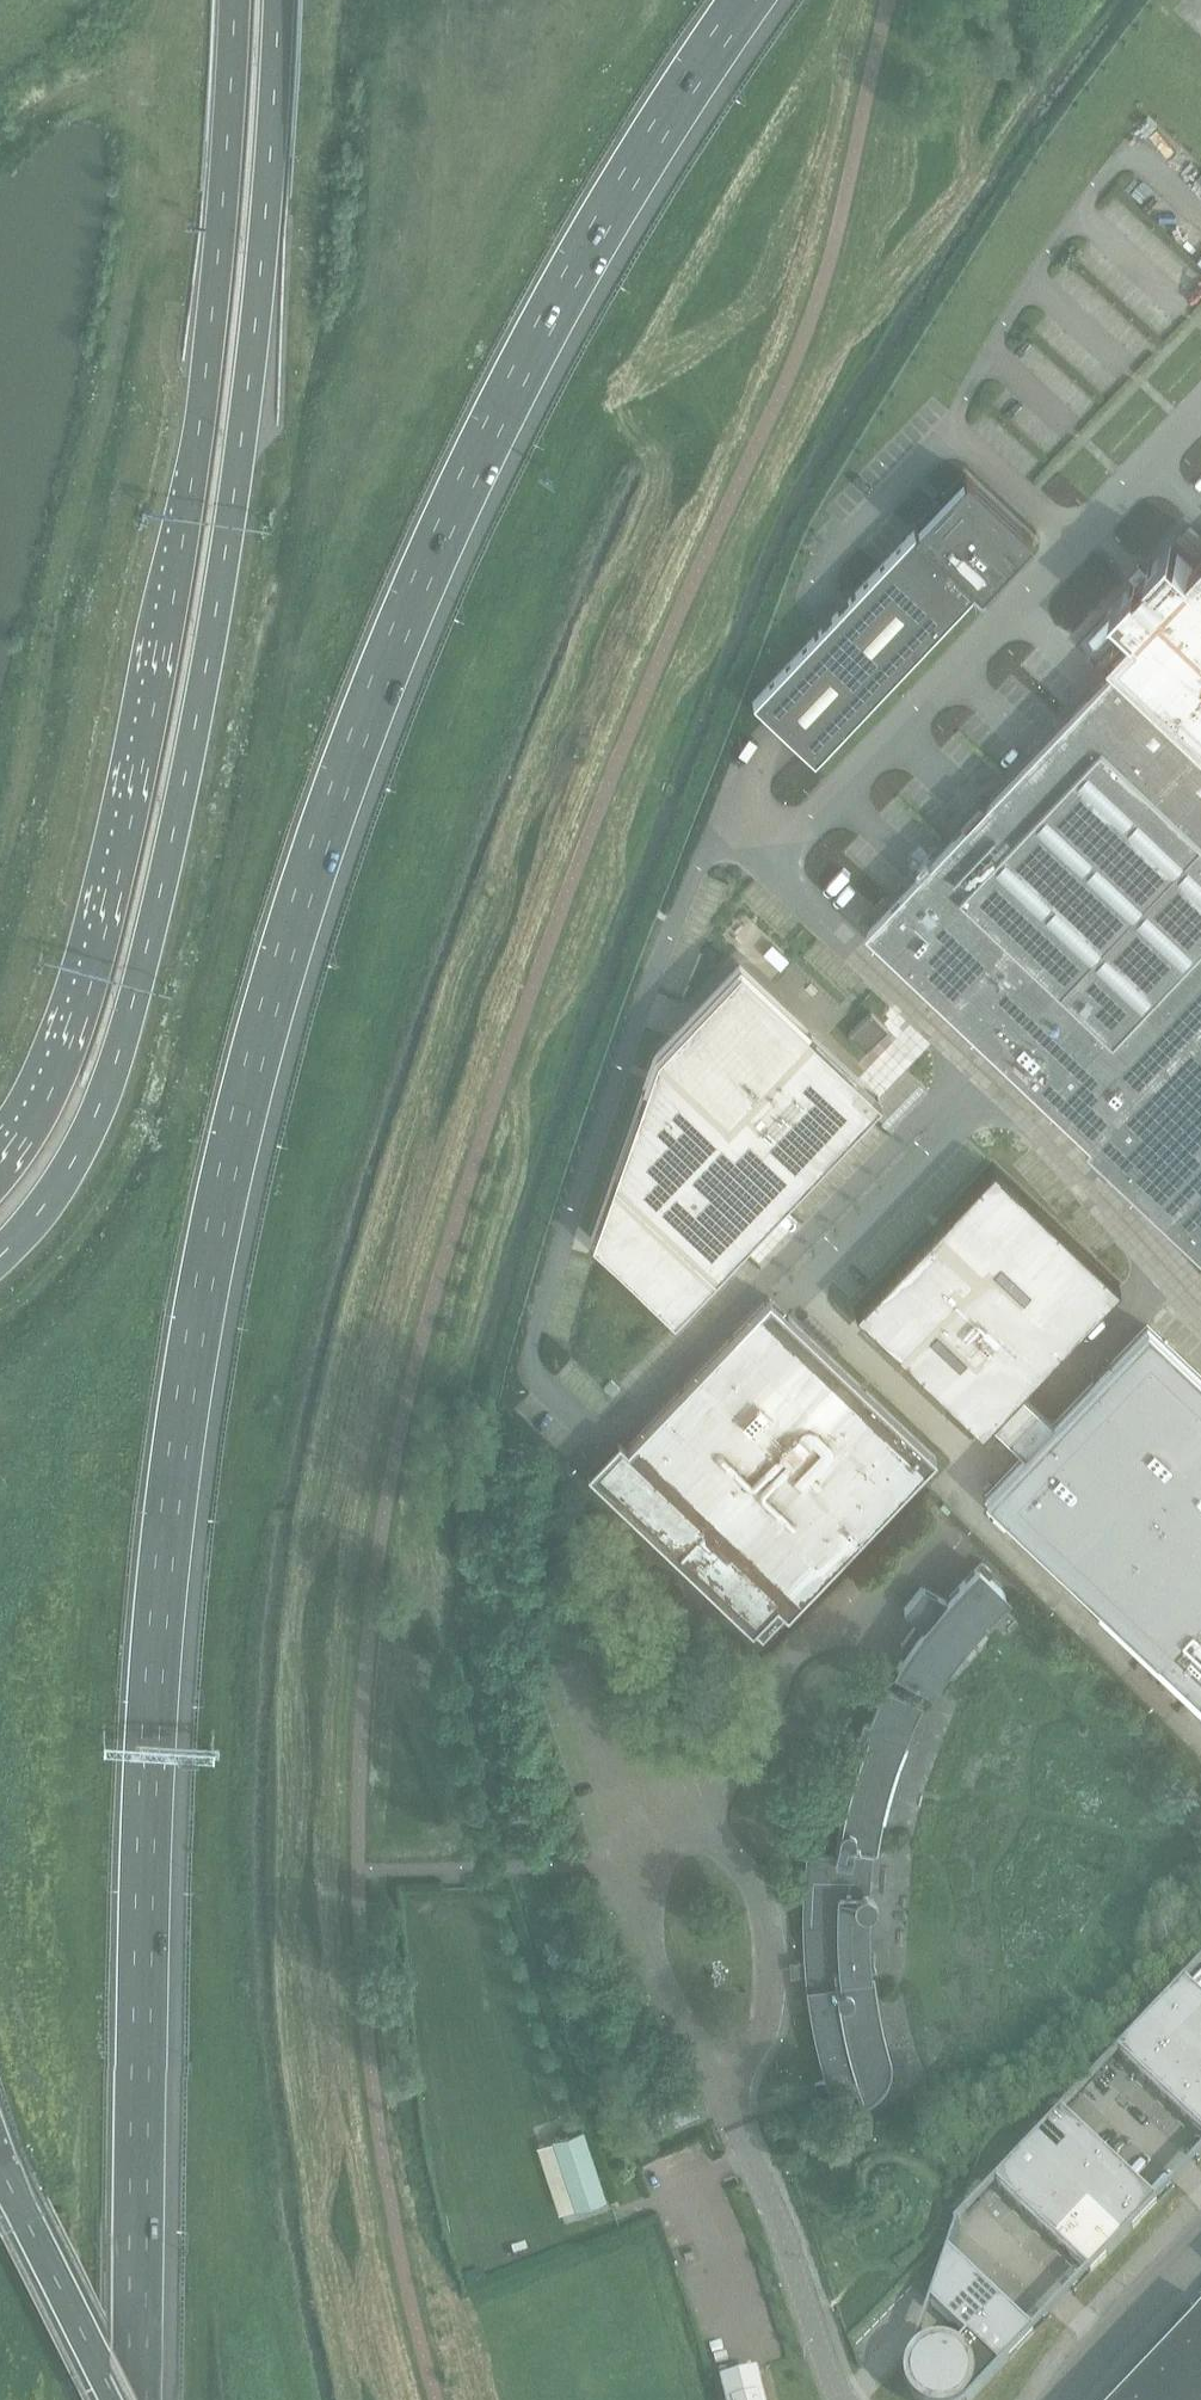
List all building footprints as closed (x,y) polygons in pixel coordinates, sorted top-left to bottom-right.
[(979,589),(982,586),(980,584),(1025,536),(1027,538),(1030,535),(964,473),(961,476),(963,477),(918,525),(916,524),(913,527),(854,593),(847,601),(848,602),(839,612),(837,611),(831,618),(832,619),(822,630),(821,628),(751,702),(766,717),(776,725),(814,761),(925,642),(979,589)] [(1200,577),(1192,569),(1170,548),(1171,547),(1170,546),(1146,571),(1140,564),(1129,576),(1135,583),(1111,608),(1113,609),(1113,608),(1135,629),(1136,628),(1145,637),(868,929),(1092,1141),(1088,1145),(1200,1252),(1200,577)] [(772,943),(763,953),(780,969),(788,960),(789,959),(781,951),(772,943)] [(663,1058),(597,1244),(679,1322),(887,1104),(747,971),(663,1058)] [(864,1051),(887,1029),(871,1012),(848,1034),(864,1051)] [(992,1164),(854,1309),(981,1429),(988,1422),(1004,1437),(1010,1443),(1024,1456),(1053,1425),(1051,1423),(1039,1412),(1033,1406),(1017,1391),(1119,1284),(992,1164)] [(618,1438),(586,1471),(595,1479),(762,1638),(936,1456),(794,1321),(770,1298),(769,1297),(627,1446),(618,1438)] [(985,1496),(1200,1701),(1200,1377),(1147,1326),(1111,1364),(1093,1383),(1053,1425),(1024,1456),(985,1496)] [(982,1622),(979,1620),(1005,1593),(984,1573),(989,1568),(982,1562),(958,1586),(945,1600),(921,1587),(904,1608),(917,1622),(901,1646),(907,1650),(897,1666),(930,1685),(938,1674),(952,1654),(954,1656),(961,1647),(982,1622)] [(868,1896),(869,1876),(873,1847),(876,1829),(878,1820),(885,1822),(889,1807),(898,1776),(909,1746),(902,1743),(906,1732),(918,1705),(886,1690),(877,1707),(870,1725),(864,1722),(857,1741),(853,1751),(859,1753),(850,1783),(842,1814),(836,1851),(835,1857),(808,1854),(805,1887),(804,1920),(805,1949),(806,1961),(807,1974),(808,1988),(809,1990),(814,2022),(821,2055),(828,2079),(815,2083),(819,2098),(854,2087),(858,2100),(868,2097),(873,2093),(877,2088),(879,2082),(879,2076),(877,2070),(890,2066),(887,2056),(879,2027),(874,1998),(871,1983),(870,1972),(875,1969),(874,1966),(873,1957),(874,1954),(868,1953),(868,1948),(867,1914),(870,1909),(871,1904),(869,1898),(868,1896)] [(1118,2055),(1120,2057),(1121,2056),(1200,2131),(1200,1997),(1188,1985),(1189,1984),(1187,1982),(1118,2055)] [(1064,2112),(995,2185),(997,2187),(998,2186),(1083,2267),(1084,2266),(1091,2273),(1091,2274),(1100,2265),(1108,2256),(1108,2257),(1134,2230),(1133,2229),(1141,2221),(1158,2204),(1157,2203),(1150,2196),(1065,2115),(1066,2114),(1064,2112)] [(603,2198),(581,2131),(554,2140),(576,2207),(603,2198)] [(907,2378),(909,2390),(914,2399),(972,2399),(1010,2360),(1010,2359),(1018,2351),(1034,2334),(1034,2333),(1027,2326),(951,2254),(948,2252),(931,2302),(931,2303),(968,2338),(936,2372),(914,2351),(914,2353),(910,2366),(907,2378)] [(1133,2399),(1200,2399),(1200,2328),(1133,2399)] [(759,2374),(723,2383),(727,2399),(766,2399),(759,2374)]
